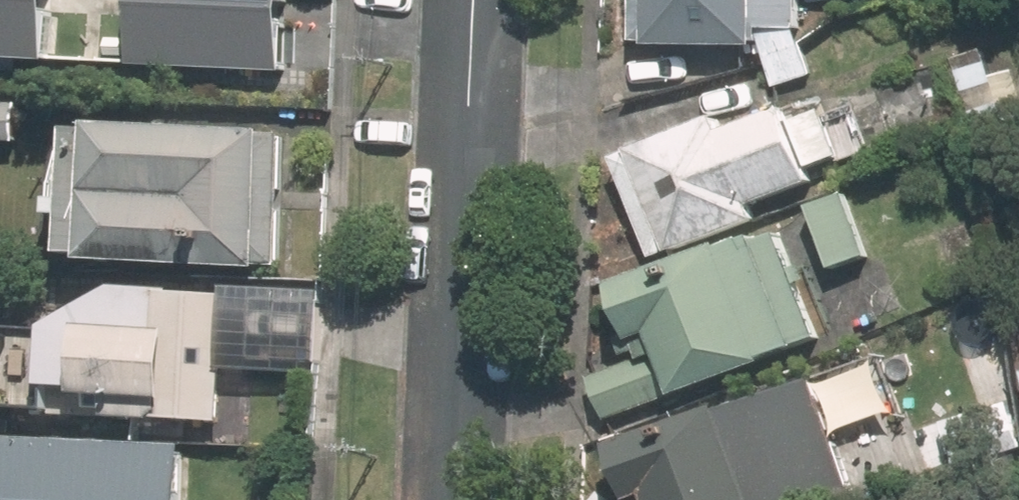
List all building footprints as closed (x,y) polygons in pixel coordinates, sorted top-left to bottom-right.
[(40,0),(0,0),(0,57),(37,58),(40,0)] [(280,0),(123,0),(120,63),(277,69),(280,0)] [(634,41),(648,42),(648,49),(757,50),(758,30),(799,30),(800,0),(634,0),(634,41)] [(976,133),(1018,118),(1018,71),(994,81),(984,52),(951,63),(976,133)] [(841,156),(823,108),(792,118),(788,108),(721,132),(716,117),(614,154),(651,256),(753,220),(746,203),(814,179),(810,167),(841,156)] [(0,115),(0,146),(10,147),(12,116),(0,115)] [(265,137),(95,129),(93,135),(71,135),(65,256),(88,258),(88,262),(257,270),(258,265),(279,267),(285,142),(265,141),(265,137)] [(808,212),(830,273),(865,260),(842,199),(808,212)] [(590,379),(606,423),(822,345),(782,234),(725,254),(723,247),(613,287),(631,336),(618,340),(628,366),(590,379)] [(316,373),(319,295),(225,290),(225,299),(117,294),(51,330),(47,390),(54,392),(53,416),(220,423),(222,368),(316,373)] [(822,385),(724,420),(721,411),(614,449),(632,499),(826,499),(860,488),(822,385)] [(2,444),(0,492),(0,499),(190,499),(192,452),(2,444)]
